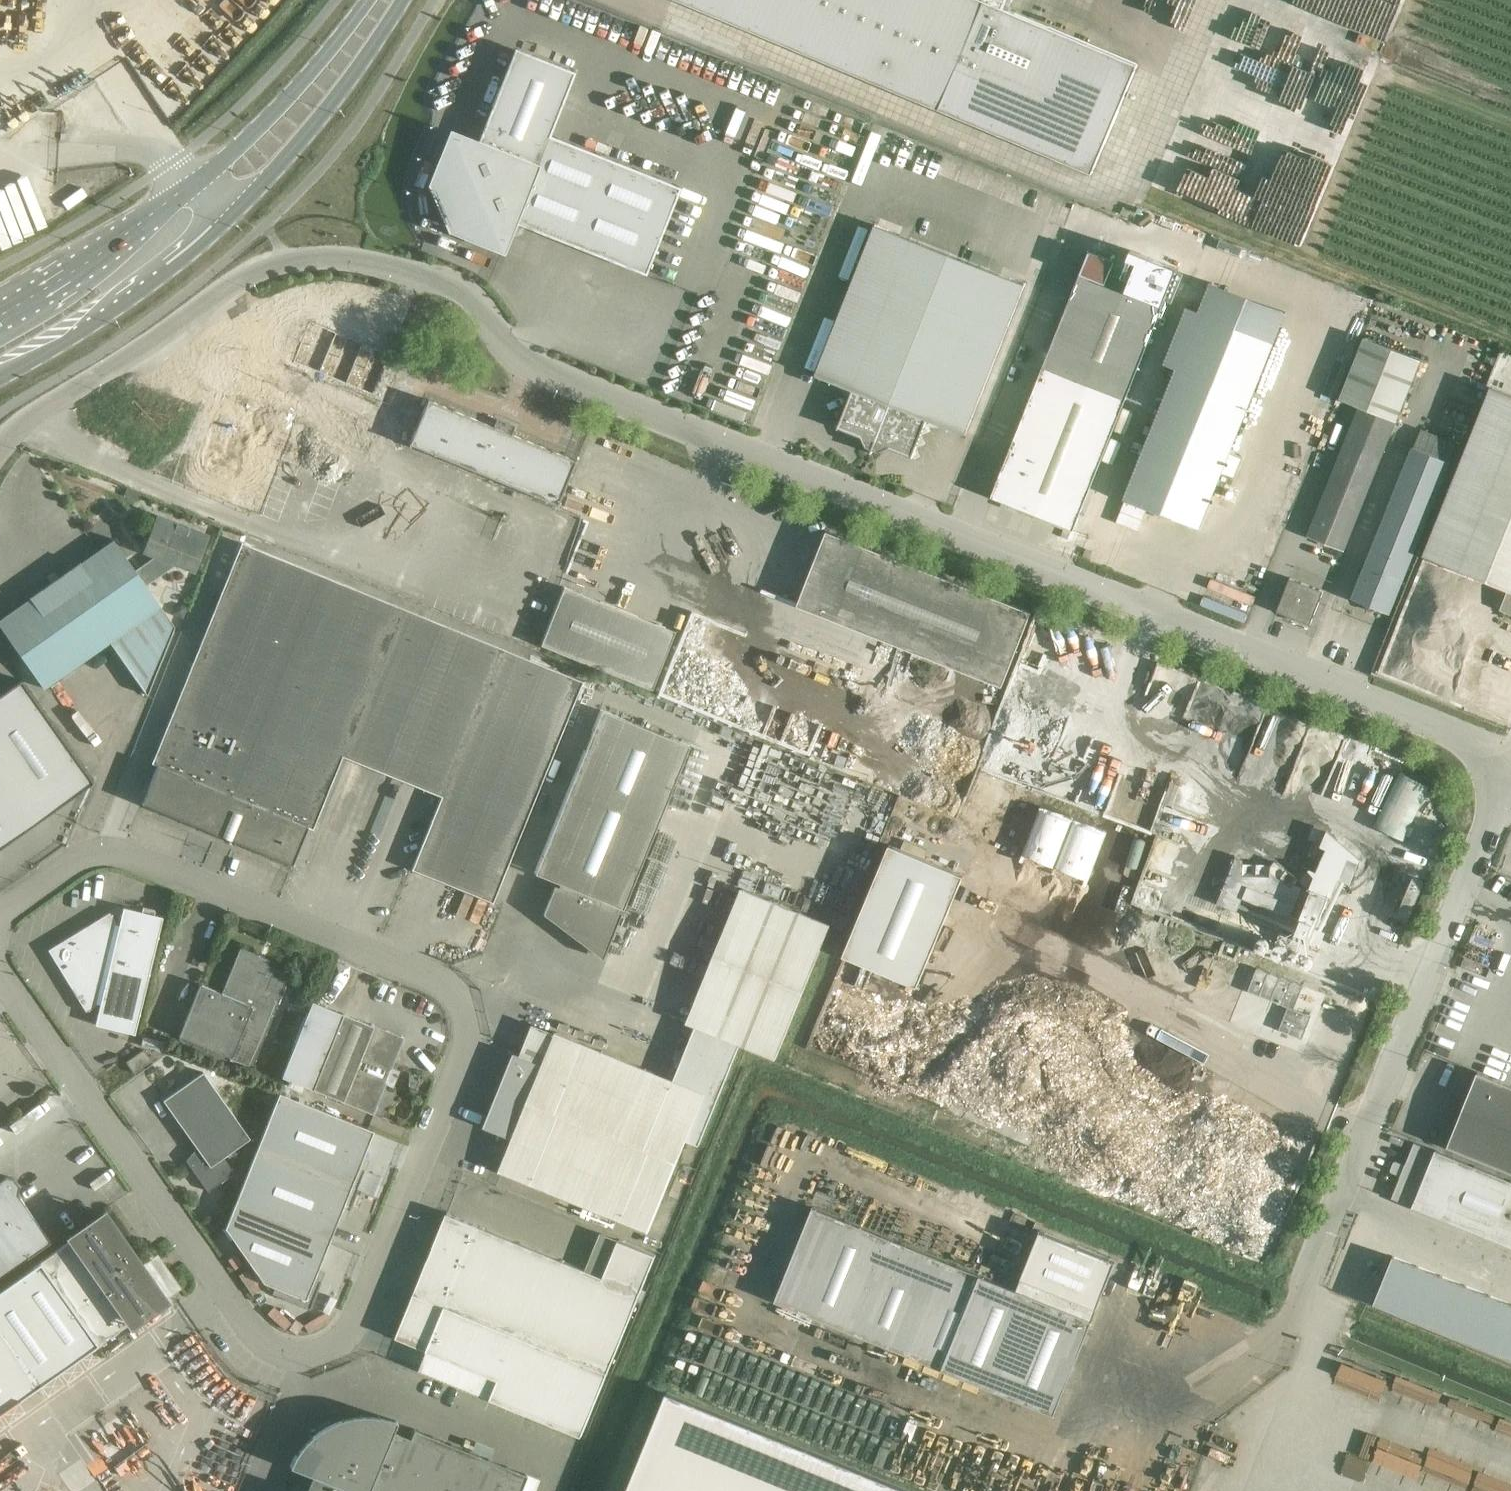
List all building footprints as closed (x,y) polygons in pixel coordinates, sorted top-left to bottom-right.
[(1092,174),(1138,65),(1003,8),(984,0),(679,0),(1092,174)] [(1003,8),(1007,0),(984,0),(1003,8)] [(645,273),(679,187),(548,135),(573,72),(515,49),(478,142),(451,132),(430,183),(439,187),(454,221),(451,230),(502,250),(514,221),(645,273)] [(870,454),(949,255),(875,225),(815,375),(852,390),(837,429),(838,429),(839,427),(862,436),(866,446),(872,448),(869,453),(870,454)] [(1080,273),(991,497),(1073,529),(1162,306),(1106,284),(1115,261),(1089,251),(1080,273)] [(949,255),(870,454),(871,454),(873,448),(878,450),(888,446),(911,455),(910,458),(911,458),(927,420),(964,435),(1024,285),(949,255)] [(1175,368),(1123,499),(1198,529),(1221,473),(1234,478),(1242,459),(1237,457),(1229,454),(1231,447),(1261,373),(1273,341),(1286,310),(1223,284),(1210,280),(1198,311),(1186,306),(1163,364),(1175,368)] [(233,397),(196,491),(270,520),(305,429),(322,435),(360,338),(312,320),(276,413),(233,397)] [(1359,406),(1344,443),(1307,536),(1344,551),(1421,359),(1364,337),(1340,398),(1359,406)] [(404,354),(331,546),(424,581),(496,389),(404,354)] [(1491,387),(1424,555),(1508,588),(1500,609),(1510,614),(1510,395),(1491,387)] [(539,410),(464,624),(527,647),(568,530),(541,520),(575,423),(539,410)] [(1390,613),(1457,444),(1422,429),(1414,448),(1411,447),(1351,598),(1363,602),(1366,611),(1372,612),(1379,609),(1390,613)] [(160,606),(146,585),(176,564),(194,569),(206,534),(156,517),(144,553),(160,558),(138,574),(113,539),(0,619),(0,626),(44,688),(110,641),(147,694),(175,626),(160,606)] [(827,531),(797,606),(1002,686),(1031,612),(827,531)] [(156,764),(141,803),(292,864),(307,826),(312,828),(342,755),(441,796),(412,868),(411,867),(411,869),(493,902),(583,680),(241,541),(151,762),(156,764)] [(1310,624),(1323,590),(1289,577),(1276,611),(1283,613),(1292,622),(1294,618),(1310,624)] [(564,587),(540,645),(651,689),(674,631),(564,587)] [(94,781),(21,679),(0,694),(0,847),(94,781)] [(600,709),(534,873),(559,883),(547,912),(600,952),(618,907),(622,908),(688,745),(600,709)] [(1403,841),(1429,786),(1400,772),(1374,827),(1403,841)] [(916,989),(964,876),(959,874),(889,845),(852,934),(842,958),(916,989)] [(1240,857),(1228,897),(1248,903),(1252,886),(1281,895),(1279,902),(1295,907),(1303,882),(1266,870),(1266,871),(1255,868),(1257,862),(1240,857)] [(1337,892),(1341,881),(1318,872),(1314,883),(1337,892)] [(1305,954),(1329,895),(1311,887),(1291,935),(1279,931),(1270,953),(1285,959),(1286,958),(1310,968),(1314,958),(1305,954)] [(673,1080),(556,1032),(543,1064),(514,1052),(484,1126),(512,1138),(499,1170),(649,1231),(686,1140),(698,1145),(740,1043),(776,1058),(830,924),(741,888),(686,1022),(696,1025),(673,1080)] [(50,950),(86,1009),(96,1002),(100,1003),(95,1024),(134,1033),(163,916),(123,906),(119,924),(116,923),(110,913),(50,950)] [(240,947),(222,992),(200,983),(178,1035),(230,1056),(229,1058),(252,1067),(290,974),(258,961),(260,955),(240,947)] [(1302,987),(1257,968),(1248,991),(1287,1007),(1278,1029),(1300,1038),(1309,1016),(1293,1010),(1302,987)] [(281,1075),(312,1088),(340,1099),(340,1100),(373,1114),(386,1081),(385,1080),(390,1068),(391,1069),(404,1036),(371,1023),(371,1024),(311,1000),(281,1075)] [(135,1072),(152,1060),(144,1049),(127,1061),(135,1072)] [(203,1071),(163,1099),(199,1151),(189,1164),(208,1191),(234,1172),(223,1157),(250,1138),(203,1071)] [(1447,1145),(1510,1171),(1510,1085),(1477,1071),(1447,1145)] [(256,1149),(358,1190),(366,1170),(359,1167),(373,1130),(279,1092),(256,1149)] [(1391,1198),(1412,1206),(1412,1207),(1510,1247),(1510,1180),(1435,1149),(1435,1150),(1414,1142),(1405,1163),(1399,1177),(1400,1177),(1391,1198)] [(358,1190),(256,1149),(234,1204),(328,1242),(343,1206),(350,1209),(358,1190)] [(50,1241),(18,1193),(19,1185),(14,1177),(5,1176),(0,1179),(0,1276),(50,1241)] [(328,1242),(234,1204),(225,1227),(263,1281),(285,1290),(282,1298),(310,1309),(321,1281),(314,1278),(328,1242)] [(812,1206),(774,1301),(813,1316),(1054,1414),(1092,1320),(812,1206)] [(582,1435),(608,1372),(656,1254),(618,1239),(603,1276),(479,1226),(479,1225),(447,1212),(396,1337),(499,1379),(491,1398),(582,1435)] [(0,1289),(0,1413),(174,1291),(150,1257),(141,1264),(106,1215),(0,1289)] [(1038,1229),(1019,1276),(1095,1307),(1114,1260),(1038,1229)] [(1372,1297),(1394,1306),(1412,1261),(1390,1252),(1372,1297)] [(1012,1273),(1016,1263),(992,1254),(988,1263),(1012,1273)] [(1444,1274),(1412,1261),(1394,1306),(1426,1319),(1444,1274)] [(1471,1285),(1444,1274),(1426,1319),(1453,1329),(1471,1285)] [(1471,1285),(1453,1329),(1477,1339),(1495,1294),(1471,1285)] [(1477,1339),(1502,1349),(1510,1326),(1510,1301),(1495,1294),(1477,1339)] [(1502,1349),(1510,1353),(1510,1326),(1502,1349)] [(668,1392),(627,1490),(915,1490),(668,1392)] [(393,1430),(397,1420),(392,1418),(386,1416),(380,1415),(376,1414),(363,1414),(353,1415),(345,1416),(340,1417),(330,1422),(323,1425),(319,1428),(316,1430),(310,1435),(304,1441),(301,1444),(299,1448),(295,1455),(289,1465),(313,1475),(306,1490),(536,1490),(540,1479),(413,1428),(410,1437),(393,1430)]
